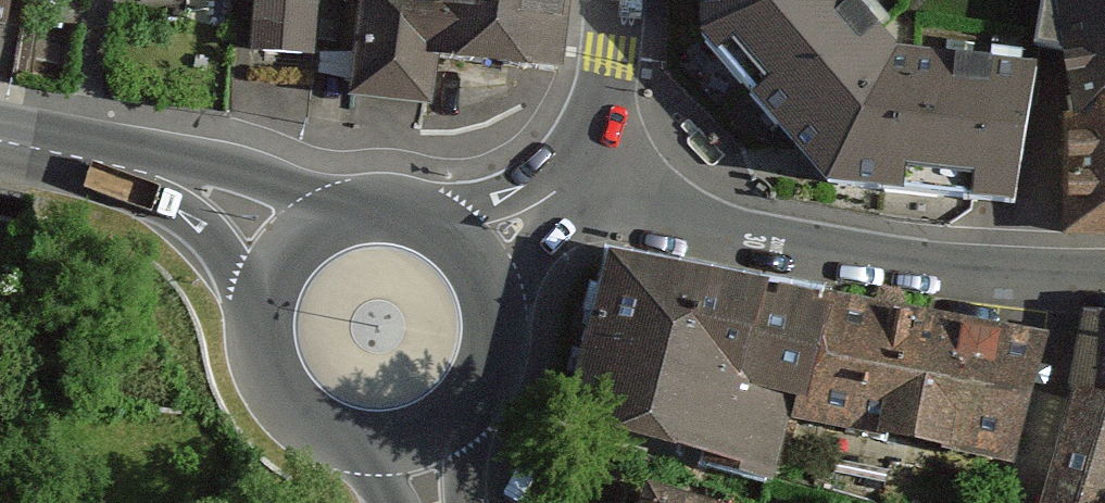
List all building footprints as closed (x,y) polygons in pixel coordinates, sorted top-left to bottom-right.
[(25,41),(26,0),(0,0),(0,38),(25,41)] [(236,64),(323,63),(322,0),(236,0),(236,64)] [(350,95),(430,103),(439,52),(561,65),(567,0),(358,0),(350,95)] [(707,24),(830,175),(1008,194),(1028,66),(893,50),(849,0),(707,0),(707,24)] [(1053,103),(1104,104),(1104,0),(1050,0),(1053,103)] [(1104,233),(1104,104),(1053,103),(1047,233),(1104,233)] [(830,315),(617,263),(570,438),(786,494),(807,429),(830,315)] [(1037,502),(1104,502),(1104,301),(1086,301),(1068,390),(1037,502)] [(1050,358),(830,315),(807,429),(1028,473),(1050,358)]
